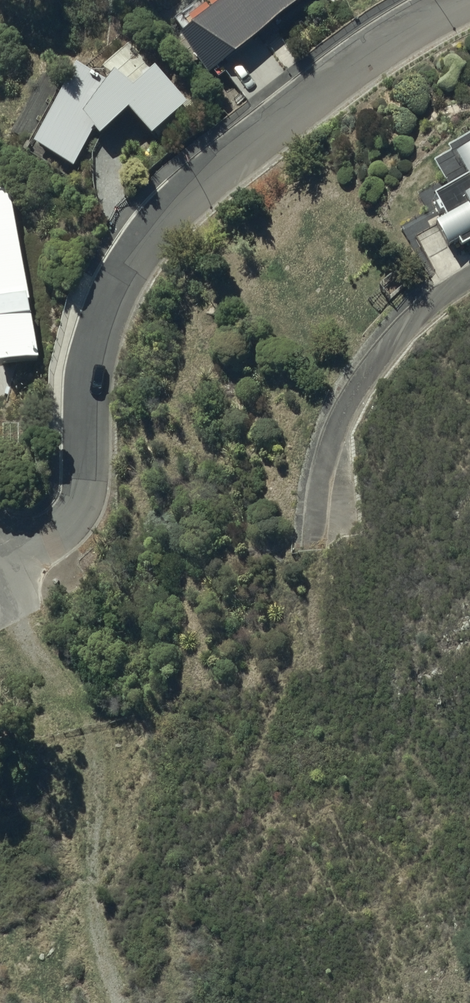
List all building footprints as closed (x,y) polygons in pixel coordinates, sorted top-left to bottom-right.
[(265,49),(278,39),(273,31),(313,0),(237,0),(180,44),(209,80),(259,41),(265,49)] [(76,77),(71,86),(65,83),(24,159),(69,183),(94,139),(100,145),(128,118),(149,143),(186,111),(155,76),(133,95),(114,84),(108,94),(76,77)] [(458,251),(469,245),(469,155),(451,166),(463,186),(429,206),(442,228),(433,233),(445,253),(456,247),(458,251)] [(39,369),(7,197),(1,198),(0,191),(0,376),(39,369)]
